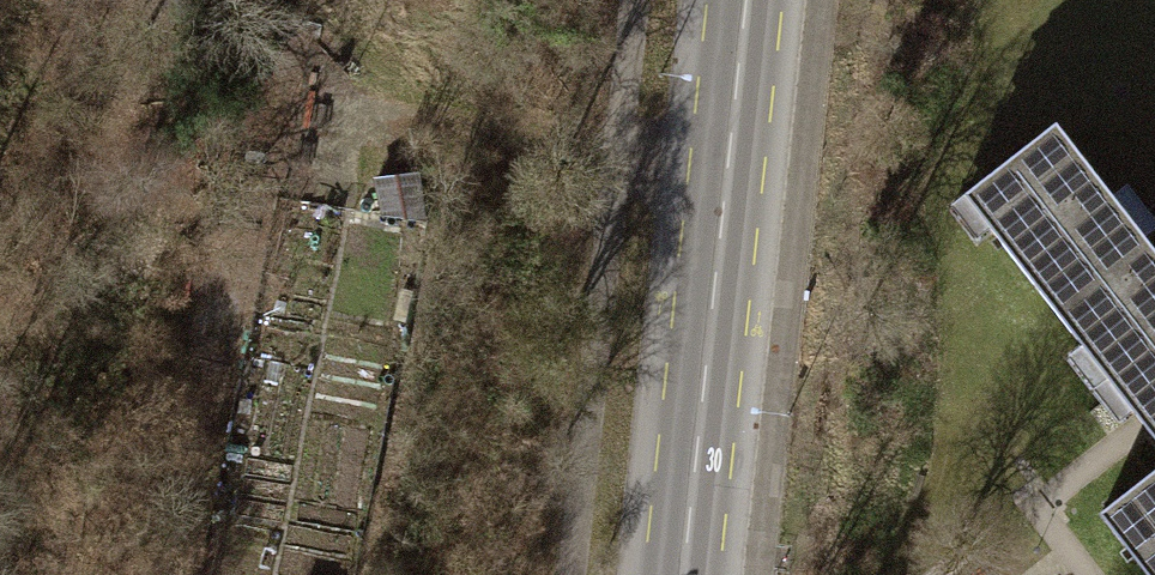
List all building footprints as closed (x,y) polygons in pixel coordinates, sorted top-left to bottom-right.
[(1055,115),(969,182),(1154,418),(1154,241),(1055,115)] [(419,180),(377,187),(384,230),(425,223),(419,180)] [(1083,514),(1129,574),(1154,574),(1154,456),(1083,514)]
